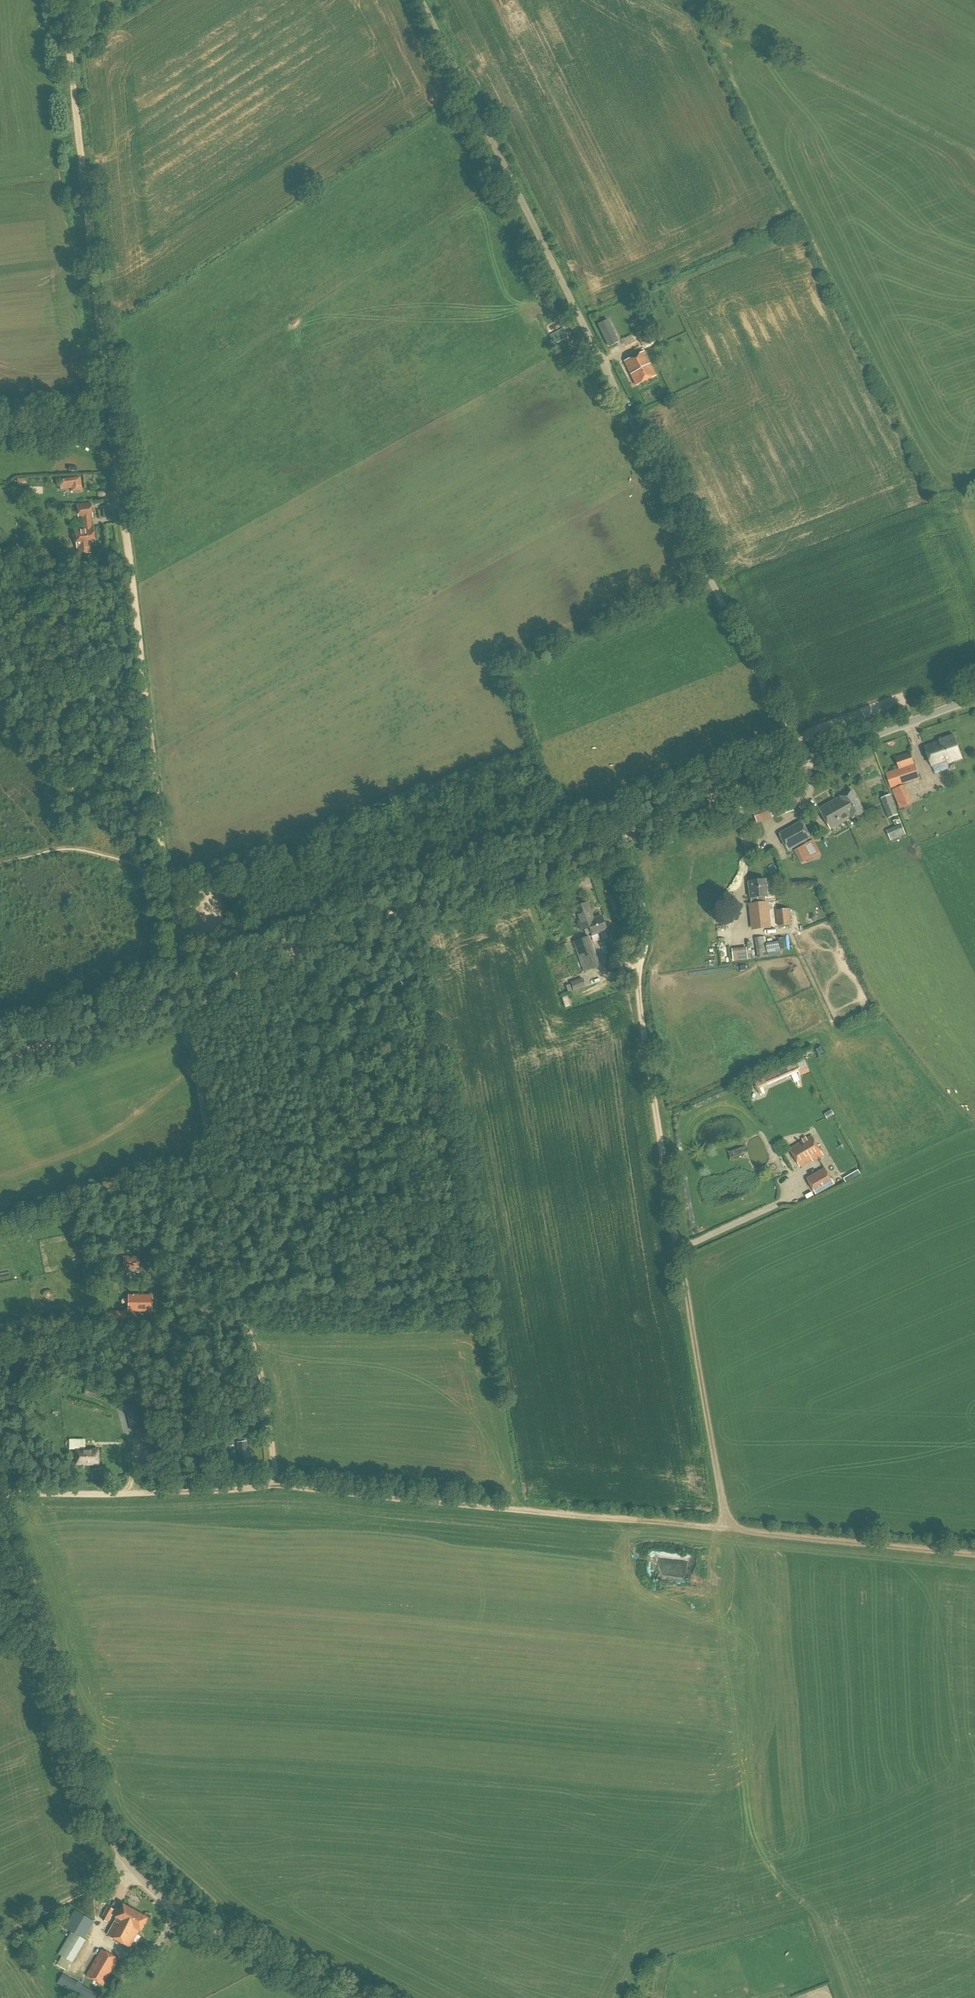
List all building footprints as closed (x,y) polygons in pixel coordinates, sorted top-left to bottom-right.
[(641,344),(653,339),(643,316),(631,322),(641,344)] [(607,320),(597,325),(608,347),(618,342),(607,320)] [(554,345),(568,338),(564,328),(549,335),(554,345)] [(650,351),(653,360),(659,358),(656,349),(650,351)] [(636,385),(656,376),(644,352),(624,361),(636,385)] [(82,492),(81,478),(70,479),(70,484),(71,490),(71,493),(82,492)] [(92,527),(91,518),(93,517),(91,503),(77,505),(79,519),(82,518),(83,528),(75,529),(77,548),(78,555),(92,553),(91,547),(96,546),(94,527),(92,527)] [(948,763),(962,758),(954,735),(940,740),(940,741),(925,746),(932,767),(947,762),(948,763)] [(891,788),(919,778),(910,753),(895,758),(899,769),(886,774),(891,788)] [(812,772),(815,788),(827,785),(824,770),(812,772)] [(900,809),(912,804),(904,784),(892,790),(900,809)] [(864,812),(852,790),(846,793),(844,792),(840,794),(841,796),(841,797),(820,809),(831,829),(852,817),(853,818),(864,812)] [(888,819),(898,815),(891,794),(881,798),(888,819)] [(779,815),(794,809),(789,797),(774,803),(779,815)] [(757,823),(772,817),(768,806),(753,811),(757,823)] [(789,851),(796,847),(811,838),(801,821),(779,833),(789,851)] [(891,841),(906,835),(902,824),(886,831),(891,841)] [(821,852),(813,838),(796,847),(795,847),(803,862),(821,852)] [(751,898),(768,896),(766,880),(749,881),(751,898)] [(601,916),(593,919),(587,902),(573,908),(581,931),(584,930),(586,935),(591,933),(592,935),(606,930),(601,916)] [(754,929),(769,927),(767,903),(751,905),(754,929)] [(778,926),(792,925),(790,908),(776,910),(778,926)] [(584,972),(600,966),(589,936),(573,942),(584,972)] [(758,958),(768,957),(764,937),(755,938),(758,958)] [(768,943),(769,950),(781,948),(780,941),(768,943)] [(570,952),(567,943),(562,944),(565,953),(570,952)] [(724,966),(732,966),(731,945),(723,945),(724,966)] [(750,960),(749,947),(736,947),(736,960),(750,960)] [(708,961),(711,967),(718,964),(715,957),(708,961)] [(574,992),(586,987),(582,978),(570,982),(574,992)] [(768,1080),(800,1071),(798,1063),(765,1071),(768,1080)] [(813,1161),(823,1155),(812,1136),(790,1149),(800,1167),(812,1160),(813,1161)] [(739,1148),(729,1152),(731,1157),(740,1154),(739,1148)] [(816,1195),(835,1184),(825,1167),(806,1178),(816,1195)] [(68,1235),(77,1233),(73,1214),(64,1216),(68,1235)] [(145,1311),(152,1311),(152,1295),(129,1295),(128,1311),(145,1311)] [(97,1399),(100,1391),(87,1386),(84,1394),(97,1399)] [(140,1412),(128,1415),(132,1431),(144,1428),(140,1412)] [(231,1440),(245,1438),(244,1426),(226,1429),(227,1439),(231,1439),(231,1440)] [(241,1468),(249,1467),(245,1441),(237,1442),(241,1468)] [(98,1465),(98,1449),(75,1450),(75,1464),(86,1464),(86,1465),(98,1465)] [(678,1572),(678,1564),(657,1565),(657,1575),(669,1575),(669,1572),(678,1572)] [(147,1917),(140,1913),(122,1903),(118,1910),(117,1911),(115,1914),(115,1916),(115,1917),(117,1918),(107,1934),(129,1947),(139,1930),(140,1931),(147,1917)] [(107,1923),(115,1910),(107,1906),(102,1916),(105,1918),(104,1920),(107,1923)] [(58,1961),(56,1964),(64,1969),(69,1961),(72,1962),(85,1939),(83,1938),(93,1921),(74,1910),(64,1928),(71,1932),(58,1954),(61,1956),(58,1961)] [(103,1985),(118,1959),(101,1949),(86,1976),(103,1985)] [(98,1994),(63,1973),(57,1983),(82,1997),(95,1997),(98,1994)]
